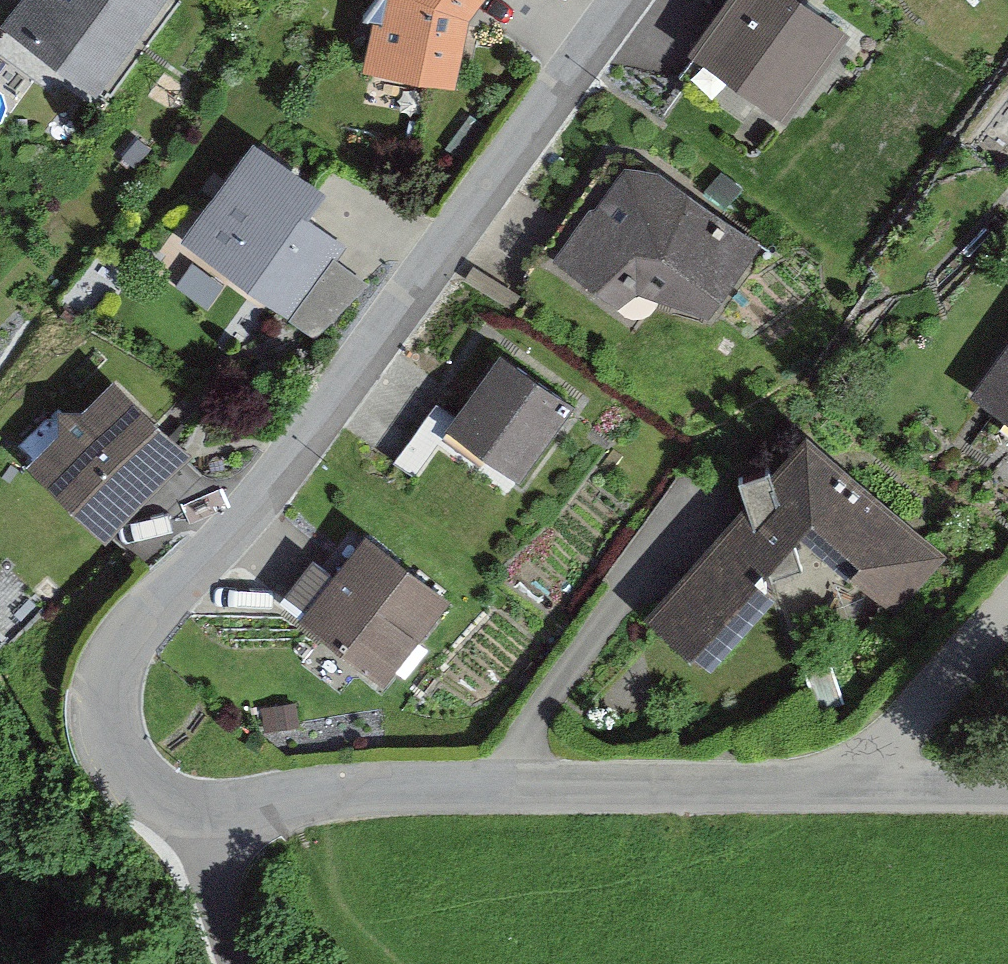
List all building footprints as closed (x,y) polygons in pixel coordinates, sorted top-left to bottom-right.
[(13,27),(99,95),(174,0),(35,0),(13,27)] [(375,2),(367,90),(475,99),(481,22),(499,0),(376,0),(375,2)] [(817,0),(749,0),(699,70),(795,139),(868,37),(817,0)] [(347,196),(268,141),(191,241),(304,325),(355,254),(331,223),(347,196)] [(786,247),(652,144),(558,265),(625,316),(649,302),(728,321),(786,247)] [(581,404),(518,354),(459,428),(522,478),(581,404)] [(980,397),(1007,419),(1007,362),(980,397)] [(197,449),(123,376),(32,467),(105,540),(197,449)] [(964,557),(833,435),(657,624),(727,689),(840,569),(900,625),(964,557)] [(354,579),(328,558),(287,607),(391,694),(468,602),(389,537),(354,579)]
